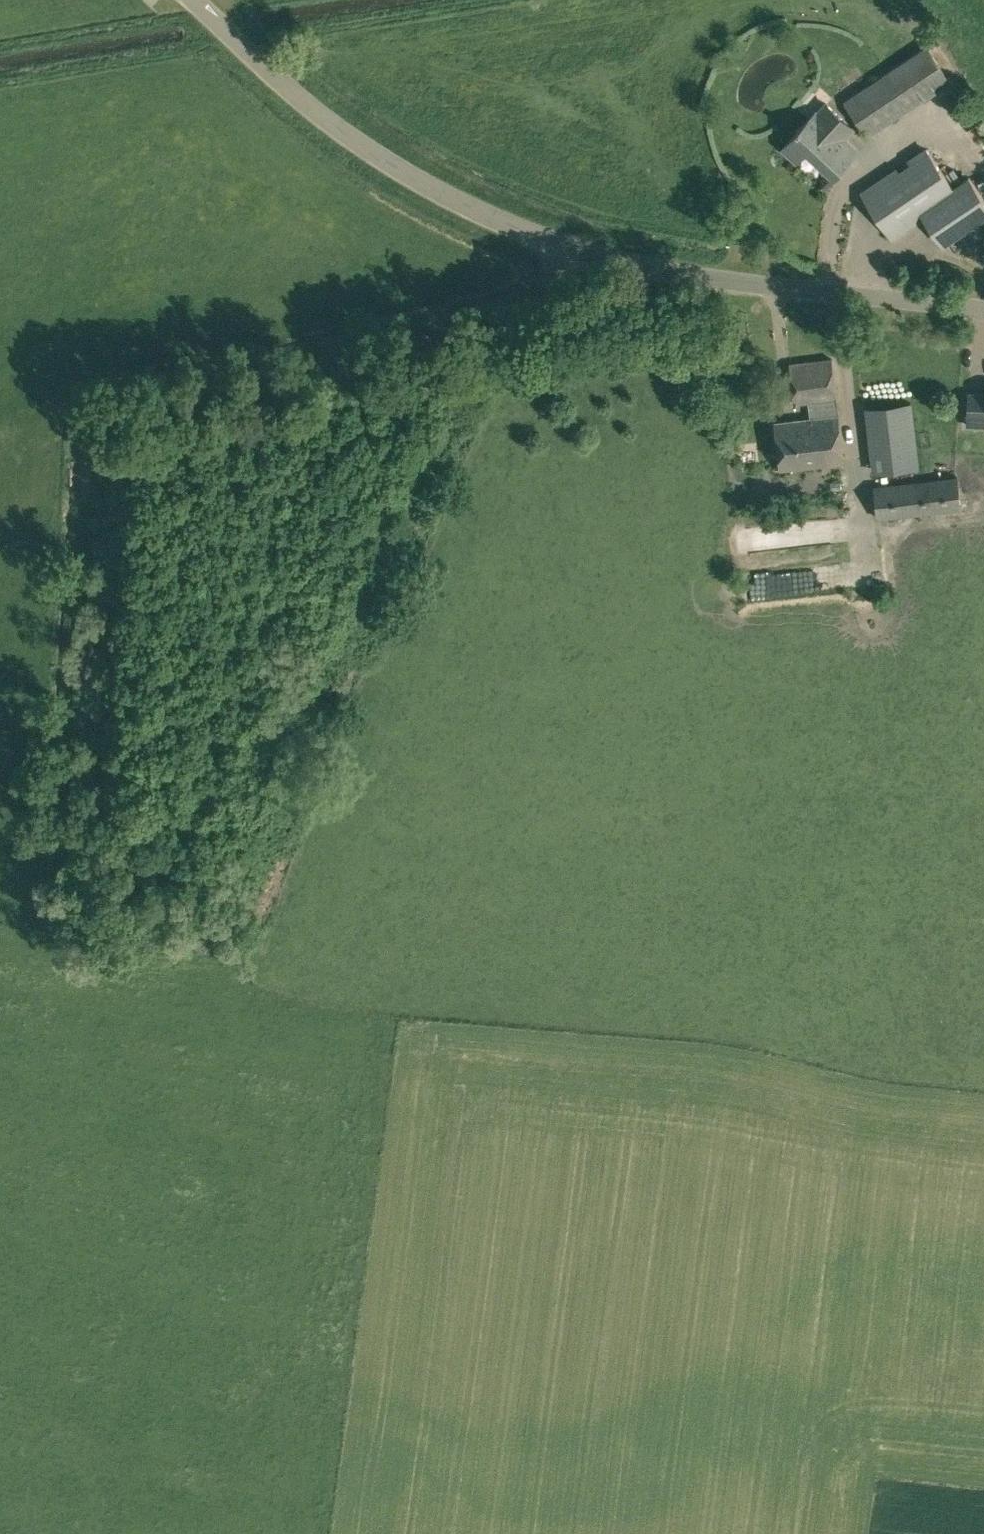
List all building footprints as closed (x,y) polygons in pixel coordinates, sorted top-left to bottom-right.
[(844,100),(868,135),(950,80),(926,45),(844,100)] [(808,148),(836,173),(857,150),(846,139),(856,128),(826,100),(815,111),(783,147),(797,160),(808,148)] [(943,245),(983,217),(983,200),(968,177),(952,187),(926,148),(909,160),(912,164),(882,185),(879,180),(861,192),(891,236),(908,225),(905,220),(920,210),(943,245)] [(971,266),(983,257),(967,230),(954,239),(971,266)] [(832,358),(790,363),(794,403),(808,401),(810,417),(838,413),(832,358)] [(969,388),(967,426),(983,427),(983,388),(969,388)] [(844,461),(838,413),(810,417),(775,421),(780,469),(844,461)] [(913,416),(884,420),(886,440),(890,439),(893,469),(919,466),(913,416)] [(872,486),(877,518),(962,507),(958,474),(872,486)] [(817,542),(817,522),(785,523),(786,544),(817,542)]
